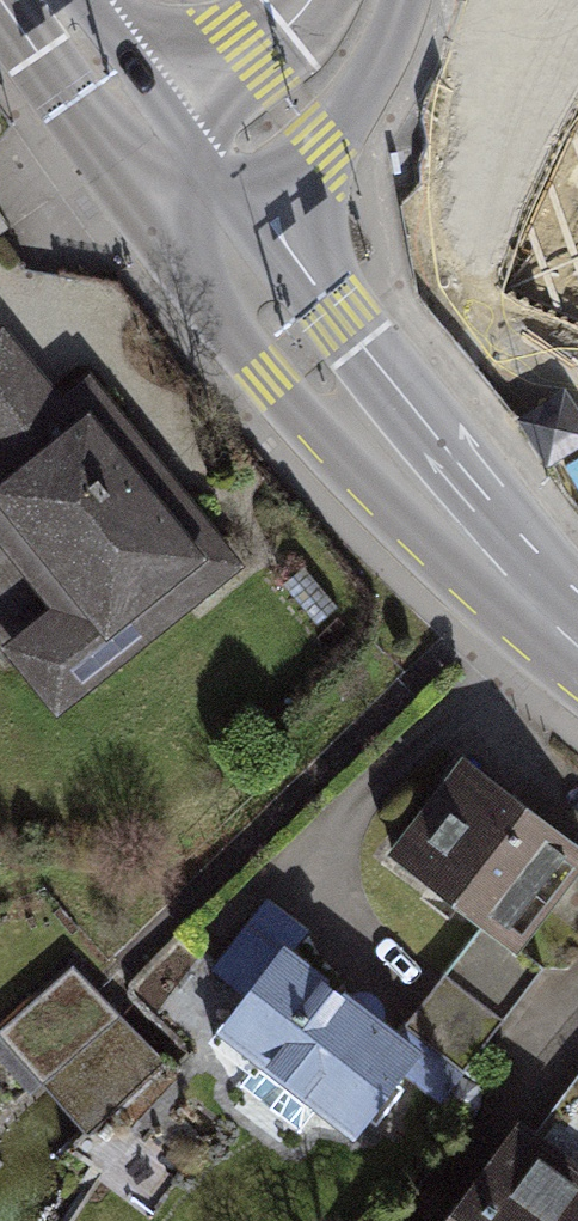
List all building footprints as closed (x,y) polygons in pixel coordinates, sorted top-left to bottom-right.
[(563,376),(530,332),(486,366),(519,410),(563,376)] [(65,723),(251,568),(115,404),(86,428),(8,335),(0,342),(0,543),(61,616),(11,658),(65,723)] [(485,763),(405,863),(531,963),(577,903),(577,837),(485,763)] [(0,1032),(0,1036),(92,1133),(172,1058),(78,958),(0,1032)] [(470,1089),(338,976),(240,1090),(372,1203),(470,1089)] [(564,1158),(516,1220),(577,1220),(577,1169),(564,1158)]
